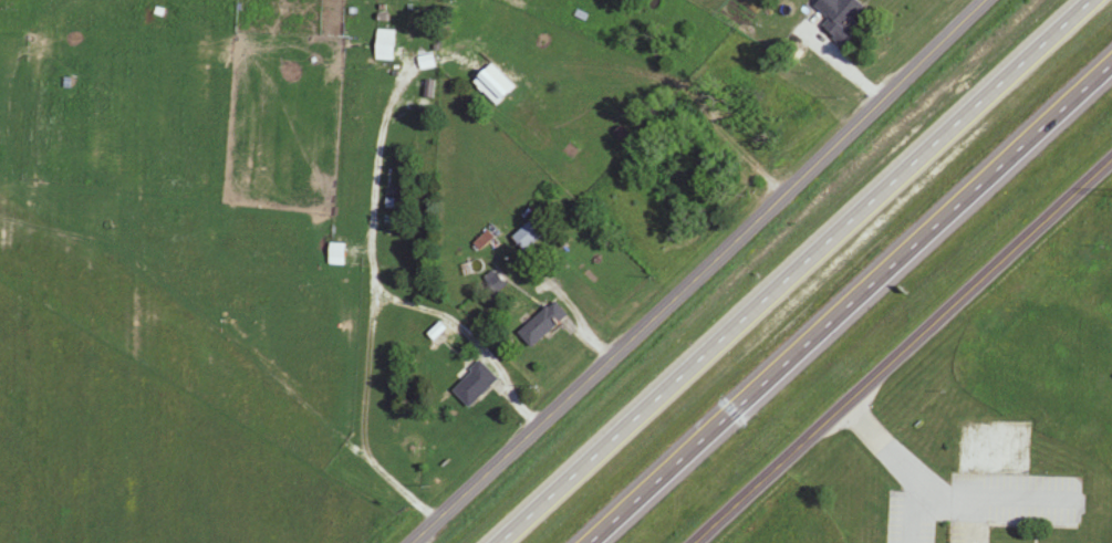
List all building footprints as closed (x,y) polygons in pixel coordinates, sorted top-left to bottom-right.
[(869,7),(862,0),(843,0),(842,1),(842,0),(824,0),(819,6),(833,20),(827,26),(841,39),(869,7)] [(397,61),(397,30),(380,30),(380,61),(397,61)] [(518,91),(500,64),(478,79),(496,106),(518,91)] [(517,238),(527,251),(549,233),(538,220),(517,238)] [(486,282),(500,294),(510,284),(496,271),(486,282)] [(571,316),(557,301),(521,335),(536,350),(571,316)] [(472,409),(502,382),(485,363),(455,391),(472,409)]
